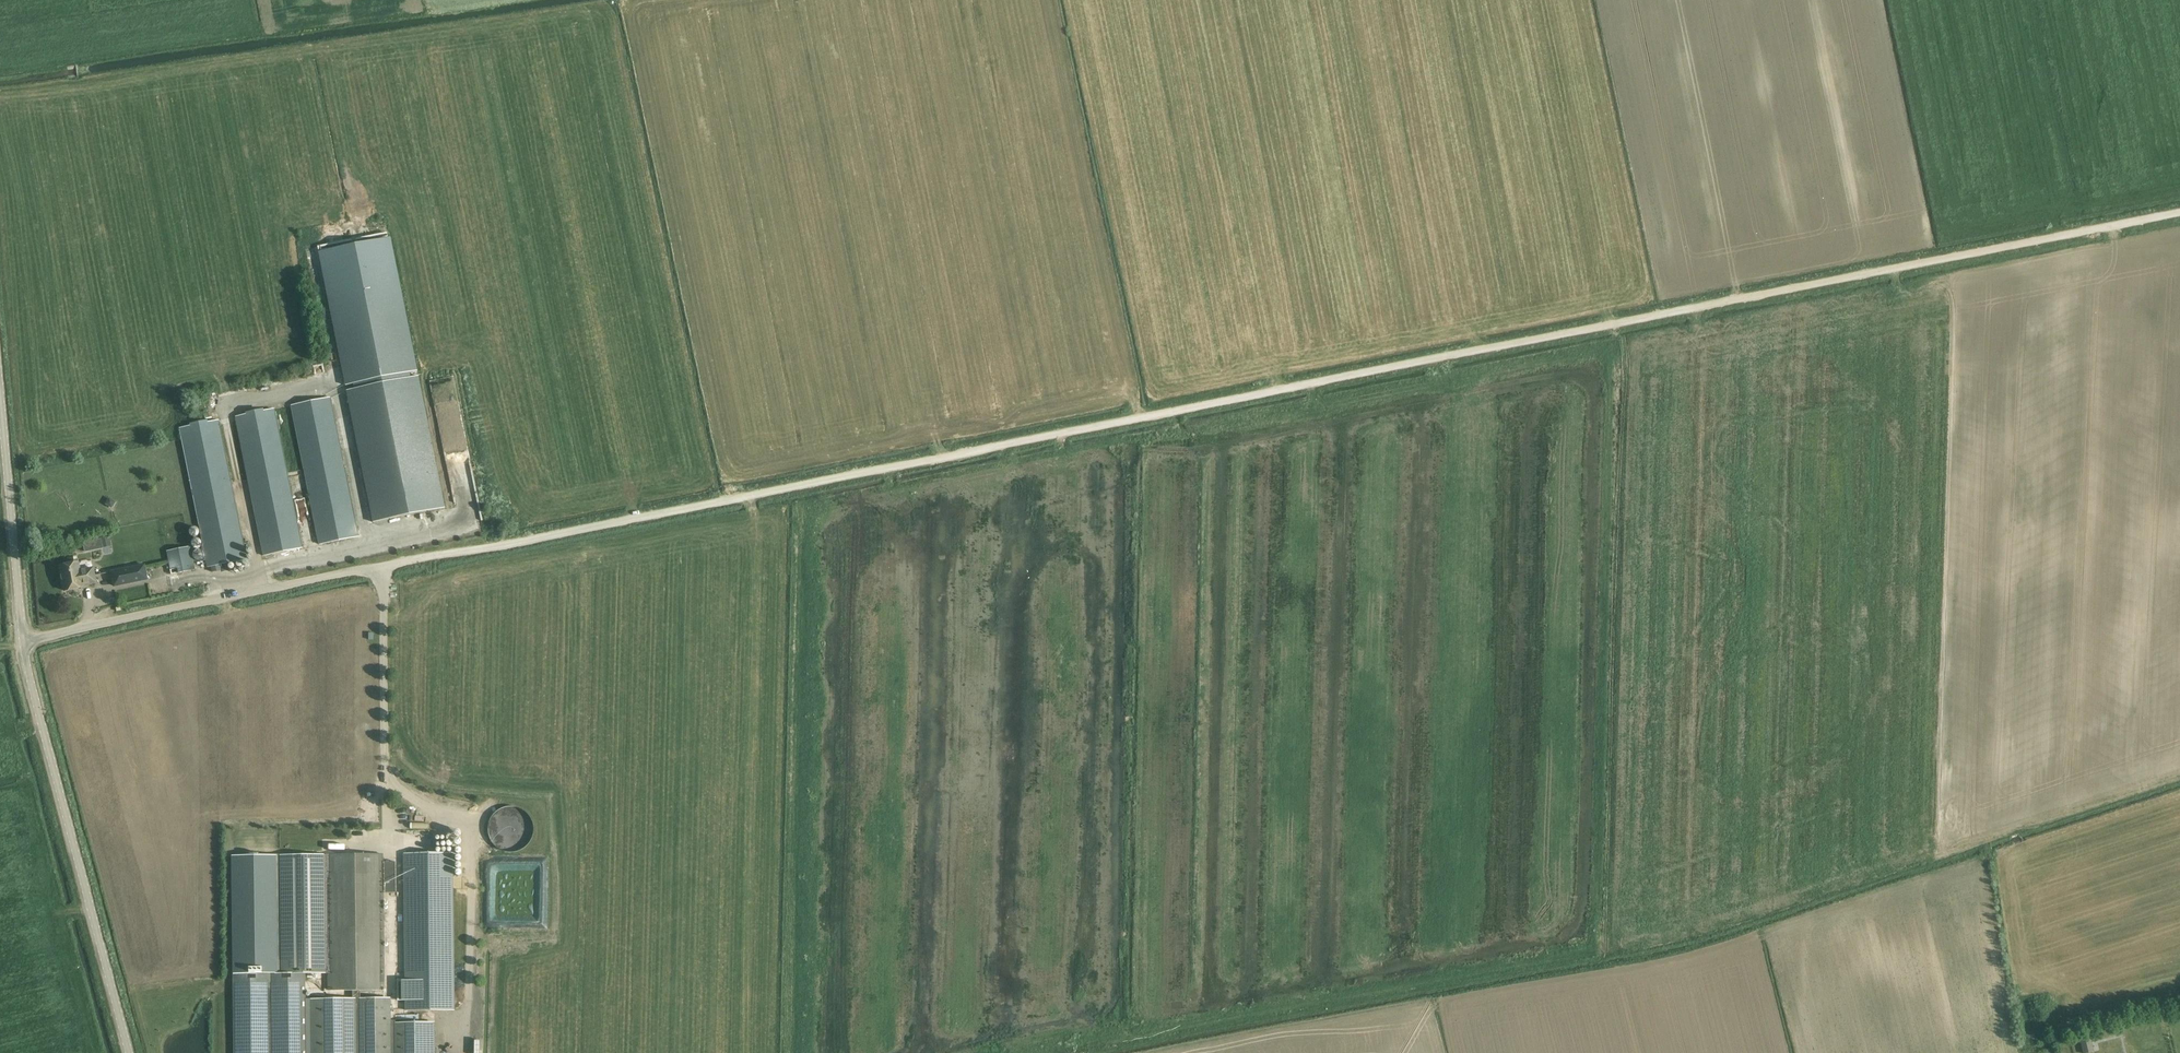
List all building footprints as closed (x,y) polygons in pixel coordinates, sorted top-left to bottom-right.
[(373,521),(444,507),(390,239),(387,239),(385,232),(355,238),(356,246),(352,246),(350,239),(319,245),(321,253),(318,253),(373,521)] [(358,536),(330,398),(291,406),(319,544),(358,536)] [(302,548),(274,409),(235,417),(263,556),(302,548)] [(246,559),(218,421),(179,428),(207,567),(212,566),(220,564),(246,559)] [(109,498),(105,504),(109,506),(112,505),(115,502),(109,498)] [(191,537),(193,537),(195,537),(196,536),(198,535),(198,533),(198,531),(197,529),(196,528),(194,527),(192,527),(190,528),(189,530),(188,532),(189,534),(189,535),(191,537)] [(109,535),(100,537),(101,539),(102,544),(110,542),(109,535)] [(83,542),(84,552),(103,548),(102,544),(101,539),(83,542)] [(199,539),(197,539),(195,539),(193,539),(192,541),(191,542),(191,544),(191,546),(193,548),(195,549),(197,549),(199,548),(200,547),(201,545),(201,543),(200,541),(199,539)] [(195,570),(190,547),(167,552),(171,574),(195,570)] [(204,556),(204,555),(204,554),(203,554),(203,553),(202,552),(202,551),(201,551),(200,550),(199,550),(198,550),(197,550),(196,550),(195,551),(194,552),(193,553),(193,554),(193,555),(193,556),(193,557),(193,558),(194,559),(195,560),(196,561),(197,561),(198,561),(199,561),(200,561),(201,560),(202,560),(202,559),(203,558),(203,557),(204,556)] [(68,590),(83,587),(82,585),(95,582),(93,568),(80,571),(78,562),(60,566),(63,582),(65,591),(68,590)] [(114,586),(147,579),(144,565),(111,572),(114,586)] [(491,846),(527,846),(528,809),(491,808),(491,846)] [(406,1000),(406,1010),(453,1010),(452,853),(404,854),(405,979),(397,979),(397,1000),(406,1000)] [(311,1000),(311,1052),(435,1052),(434,1023),(395,1024),(395,1020),(390,1020),(390,999),(359,999),(359,990),(384,989),(383,893),(395,893),(395,862),(382,862),(382,854),(327,855),(327,863),(328,973),(329,990),(352,990),(352,999),(311,1000)] [(232,974),(234,1052),(306,1052),(305,977),(305,974),(305,973),(328,973),(327,863),(327,855),(324,855),(307,855),(279,855),(281,973),(281,974),(233,974),(232,974)]
